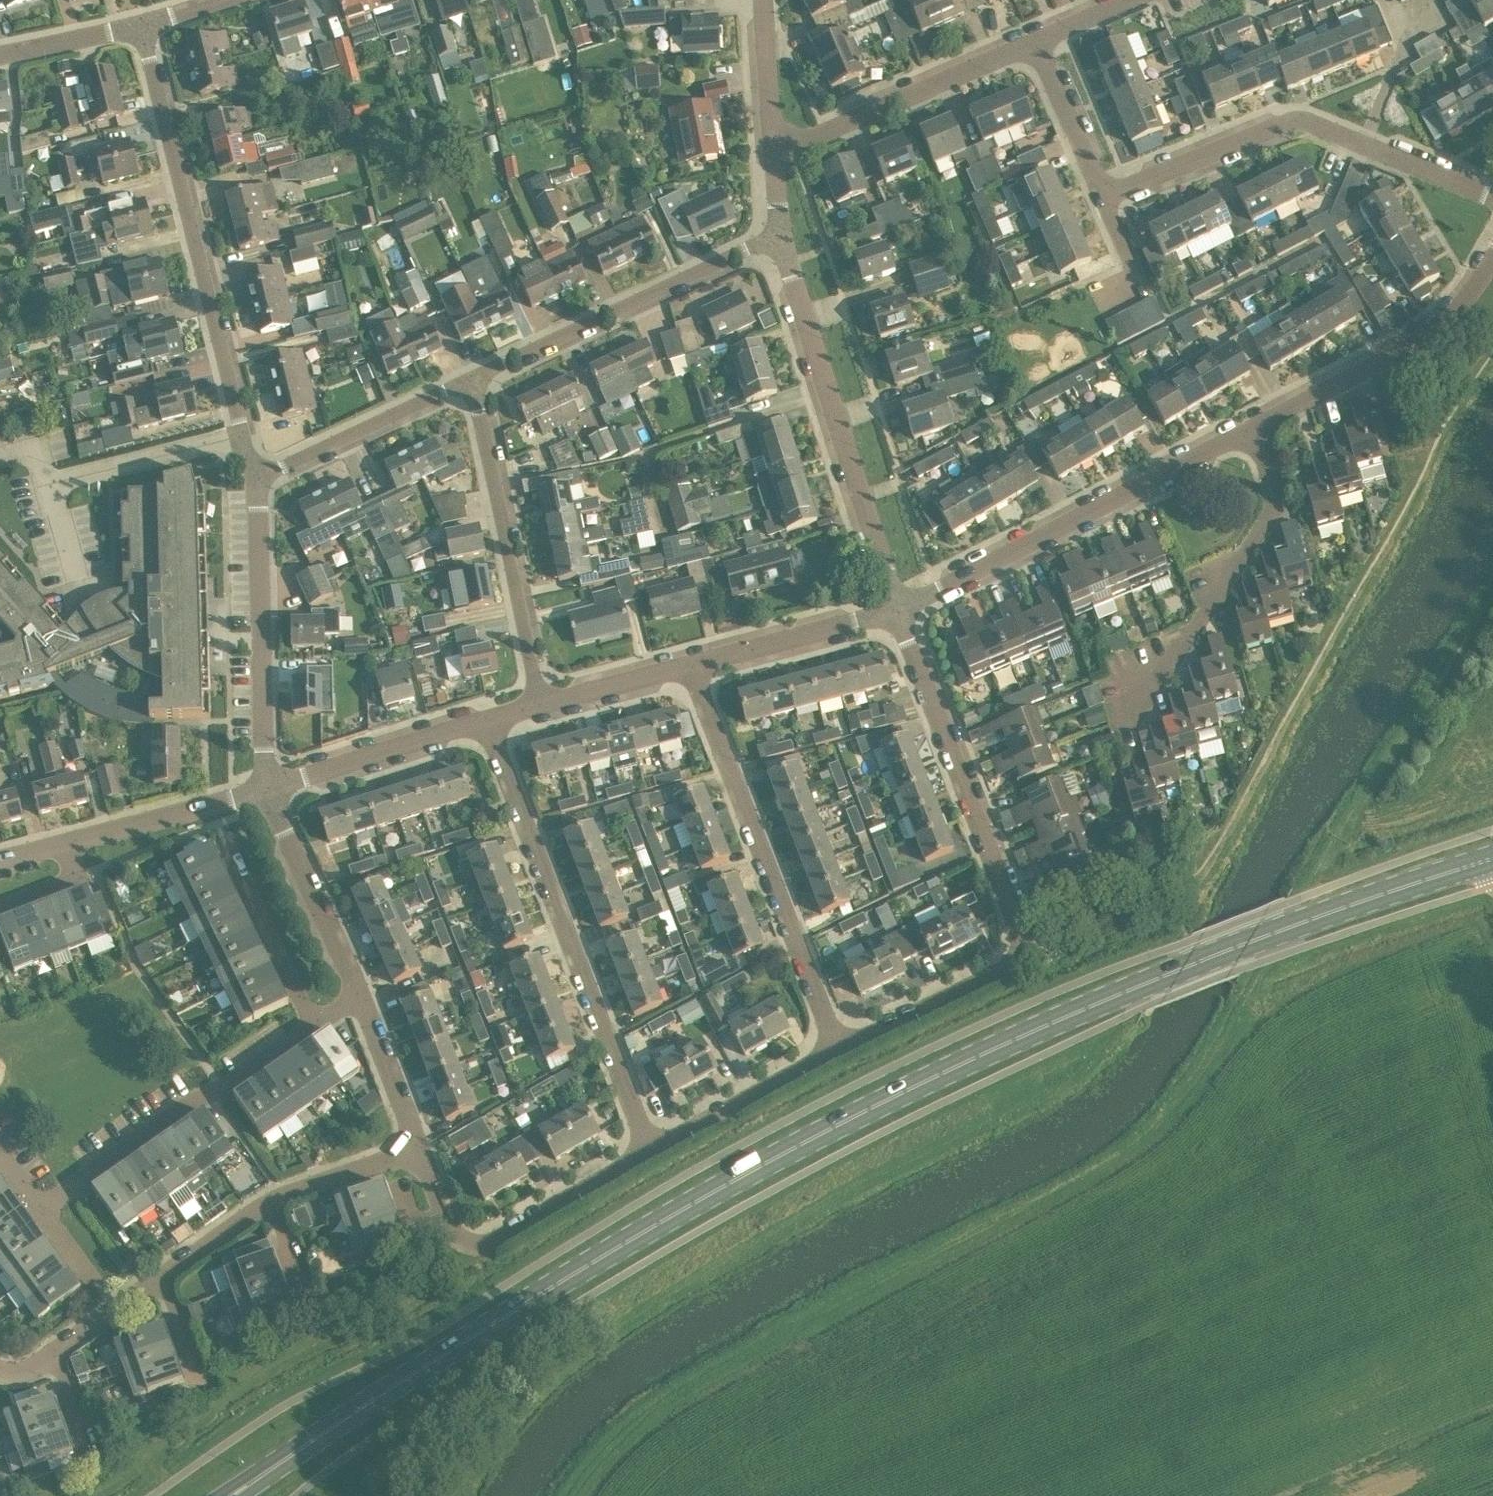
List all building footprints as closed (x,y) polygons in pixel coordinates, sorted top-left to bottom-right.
[(35,0),(4,0),(7,9),(35,0)] [(368,0),(338,0),(349,34),(350,33),(355,47),(380,39),(373,15),(368,0)] [(398,0),(368,0),(373,15),(381,12),(385,23),(404,17),(398,0)] [(465,0),(435,0),(442,22),(469,14),(465,0)] [(532,0),(513,0),(534,65),(555,59),(543,19),(538,20),(532,0)] [(608,16),(603,0),(584,0),(590,21),(608,16)] [(627,10),(624,0),(611,0),(615,14),(627,10)] [(664,9),(670,8),(669,0),(657,0),(657,9),(664,9)] [(817,31),(848,18),(848,16),(843,5),(845,4),(843,0),(803,0),(811,20),(812,20),(816,30),(817,31)] [(892,0),(886,0),(848,16),(848,17),(848,18),(852,27),(884,14),(896,9),(892,0)] [(932,0),(909,0),(907,1),(907,0),(892,0),(896,9),(896,10),(898,11),(910,38),(920,34),(921,35),(943,25),(932,0)] [(943,25),(966,16),(965,14),(976,10),(972,0),(932,0),(943,25)] [(976,10),(988,4),(988,6),(1002,0),(972,0),(976,10)] [(1329,0),(1319,0),(1312,3),(1317,14),(1332,8),(1329,0)] [(1469,0),(1455,0),(1445,5),(1451,16),(1472,5),(1469,0)] [(1472,5),(1478,16),(1483,25),(1484,28),(1492,23),(1492,0),(1469,0),(1472,5)] [(1478,16),(1472,5),(1451,16),(1457,27),(1478,16)] [(303,6),(271,16),(284,59),(302,53),(297,39),(312,34),(303,6)] [(1378,54),(1377,50),(1392,44),(1376,7),(1361,12),(1366,23),(1343,33),(1355,63),(1378,54)] [(1282,14),(1287,26),(1302,20),(1297,8),(1282,14)] [(643,10),(619,13),(624,29),(645,27),(643,10)] [(884,16),(896,44),(910,38),(898,11),(896,10),(884,16)] [(1287,26),(1282,14),(1267,20),(1272,32),(1287,26)] [(1463,36),(1483,25),(1478,16),(1457,27),(1463,36)] [(1233,23),(1238,34),(1253,28),(1248,17),(1233,23)] [(719,53),(717,18),(669,21),(671,54),(684,53),(685,55),(719,53)] [(821,69),(859,52),(853,39),(850,41),(845,31),(852,27),(848,18),(817,31),(816,30),(807,34),(812,46),(812,47),(821,69)] [(1238,34),(1233,23),(1218,29),(1222,40),(1238,34)] [(1328,28),(1332,37),(1321,42),(1333,73),(1355,63),(1343,33),(1340,24),(1328,28)] [(430,33),(439,58),(457,52),(449,27),(430,33)] [(530,60),(520,27),(500,33),(510,66),(530,60)] [(572,31),(577,48),(592,44),(586,27),(572,31)] [(265,32),(252,36),(256,47),(269,43),(265,32)] [(193,70),(220,63),(217,53),(230,50),(226,33),(186,43),(193,70)] [(391,45),(395,57),(409,53),(405,40),(403,41),(400,33),(395,34),(397,43),(391,45)] [(1162,52),(1173,47),(1168,33),(1156,37),(1162,52)] [(1191,53),(1207,47),(1202,35),(1186,41),(1191,53)] [(1434,35),(1413,47),(1420,60),(1422,59),(1441,48),(1436,38),(1434,35)] [(335,43),(341,67),(355,64),(349,40),(335,43)] [(1104,76),(1134,64),(1125,41),(1094,54),(1104,76)] [(1298,51),(1310,82),(1333,73),(1321,42),(1298,51)] [(316,48),(323,72),(339,67),(332,43),(316,48)] [(1173,47),(1162,52),(1168,67),(1179,63),(1173,47)] [(1438,51),(1442,49),(1441,48),(1422,59),(1428,71),(1444,62),(1438,51)] [(1261,91),(1284,82),(1275,60),(1271,51),(1249,61),(1261,91)] [(1310,82),(1298,51),(1275,60),(1284,82),(1287,91),(1310,82)] [(859,52),(821,69),(831,91),(838,88),(841,96),(860,88),(857,80),(865,76),(860,65),(864,64),(859,52)] [(475,77),(488,72),(482,57),(470,61),(475,77)] [(1421,61),(1410,67),(1416,78),(1428,71),(1422,59),(1420,60),(1421,61)] [(1492,112),(1492,64),(1491,60),(1470,72),(1476,84),(1492,112)] [(1226,70),(1238,100),(1261,91),(1249,61),(1226,70)] [(59,73),(70,70),(68,62),(57,65),(59,73)] [(220,63),(193,70),(200,96),(239,86),(234,68),(222,71),(220,63)] [(1134,64),(1104,76),(1113,99),(1143,86),(1134,64)] [(637,91),(660,89),(658,66),(634,69),(637,91)] [(1454,96),(1470,125),(1492,112),(1476,84),(1470,72),(1466,66),(1455,72),(1464,90),(1454,96)] [(87,100),(118,92),(112,68),(81,76),(87,100)] [(274,70),(245,77),(249,94),(279,87),(274,70)] [(1201,106),(1212,102),(1215,110),(1238,100),(1226,70),(1204,79),(1201,71),(1189,76),(1201,106)] [(443,89),(438,74),(425,79),(430,93),(443,89)] [(1180,98),(1192,93),(1186,78),(1174,83),(1180,98)] [(702,87),(706,105),(670,113),(680,164),(723,155),(717,125),(718,125),(717,120),(723,119),(720,104),(730,102),(726,82),(702,87)] [(1143,86),(1113,99),(1122,122),(1153,109),(1143,86)] [(0,88),(0,116),(10,115),(7,87),(0,88)] [(69,90),(52,94),(59,120),(76,116),(69,90)] [(118,92),(87,100),(90,113),(81,115),(84,126),(124,116),(118,92)] [(995,102),(1008,134),(1023,127),(1027,138),(1037,134),(1036,133),(1051,127),(1048,120),(1033,126),(1019,92),(995,102)] [(1192,93),(1180,98),(1186,112),(1197,108),(1192,93)] [(1470,125),(1454,96),(1419,115),(1435,143),(1448,135),(1449,137),(1470,125)] [(367,102),(352,106),(355,116),(369,112),(367,102)] [(1008,134),(995,102),(970,112),(983,144),(971,149),(989,187),(1004,180),(992,152),(998,150),(993,140),(1008,134)] [(213,146),(241,139),(238,130),(251,126),(247,108),(206,119),(213,146)] [(1153,109),(1122,122),(1132,144),(1137,157),(1162,147),(1156,134),(1162,132),(1153,109)] [(62,133),(79,129),(76,116),(59,120),(62,133)] [(934,167),(952,159),(955,166),(966,161),(969,170),(966,171),(975,193),(989,187),(971,149),(963,152),(950,119),(935,125),(933,120),(918,126),(934,167)] [(47,133),(20,139),(22,155),(51,147),(47,133)] [(241,139),(213,146),(220,173),(248,167),(247,165),(260,162),(256,143),(243,146),(241,139)] [(885,184),(916,172),(902,140),(872,152),(885,184)] [(88,170),(135,158),(130,141),(94,150),(94,153),(85,155),(88,170)] [(269,172),(297,165),(293,149),(265,156),(269,172)] [(1023,174),(1047,163),(1041,149),(1016,160),(1018,164),(1022,173),(1023,174)] [(328,157),(299,164),(301,186),(334,178),(328,157)] [(73,158),(59,162),(62,176),(74,173),(77,173),(73,158)] [(135,158),(88,170),(91,182),(101,180),(102,185),(139,176),(135,158)] [(836,206),(866,193),(853,160),(823,172),(836,206)] [(1281,172),(1296,202),(1318,191),(1303,161),(1281,172)] [(588,164),(548,175),(552,186),(590,173),(588,164)] [(1001,172),(1004,180),(1022,173),(1018,164),(1001,172)] [(24,170),(10,171),(10,178),(0,179),(0,198),(24,195),(27,194),(24,170)] [(1061,194),(1051,172),(1010,190),(1015,201),(1025,196),(1030,208),(1045,202),(1061,194)] [(1259,183),(1274,213),(1296,202),(1281,172),(1259,183)] [(74,173),(62,176),(66,189),(80,185),(77,173),(74,173)] [(1274,213),(1259,183),(1237,194),(1241,202),(1231,206),(1245,234),(1255,229),(1253,224),(1274,213)] [(233,224),(260,217),(260,215),(279,211),(272,185),(226,196),(233,224)] [(56,192),(58,203),(83,198),(81,188),(56,192)] [(652,200),(661,196),(657,188),(648,192),(652,200)] [(1346,223),(1357,195),(1341,190),(1332,210),(1330,217),(1343,223),(1346,223)] [(568,223),(553,192),(536,200),(551,232),(568,223)] [(673,236),(690,228),(695,239),(733,221),(732,217),(734,214),(732,208),(727,207),(720,192),(689,206),(682,192),(658,203),(673,236)] [(1061,194),(1045,202),(1030,208),(1040,231),(1045,229),(1071,217),(1061,194)] [(1372,232),(1401,215),(1388,194),(1359,211),(1372,232)] [(638,215),(652,208),(646,196),(632,203),(638,215)] [(1193,208),(1208,237),(1228,227),(1234,239),(1245,234),(1231,206),(1222,211),(1215,197),(1193,208)] [(899,199),(884,205),(895,231),(896,231),(909,225),(899,199)] [(145,201),(109,210),(84,216),(85,219),(75,221),(71,206),(30,216),(34,233),(62,226),(65,237),(66,237),(66,238),(77,235),(113,228),(150,219),(145,201)] [(436,218),(447,213),(441,201),(430,206),(436,218)] [(604,211),(601,205),(586,212),(593,228),(609,221),(607,218),(614,215),(611,208),(604,211)] [(883,206),(871,210),(877,223),(877,224),(882,235),(894,232),(895,231),(884,205),(883,206)] [(1172,219),(1186,248),(1208,237),(1193,208),(1172,219)] [(356,213),(357,229),(376,225),(372,209),(356,213)] [(985,228),(996,223),(990,209),(978,214),(985,228)] [(436,218),(442,233),(453,228),(447,213),(436,218)] [(498,259),(513,252),(495,213),(480,221),(498,259)] [(1401,215),(1372,232),(1385,253),(1413,236),(1401,215)] [(404,243),(421,235),(425,233),(417,216),(413,218),(396,225),(404,243)] [(260,217),(233,224),(240,251),(280,241),(275,221),(262,224),(260,217)] [(1071,217),(1045,229),(1040,231),(1050,253),(1081,240),(1071,217)] [(615,231),(630,263),(658,249),(643,218),(615,231)] [(1306,224),(1314,238),(1324,233),(1324,232),(1324,231),(1317,218),(1306,224)] [(117,246),(154,237),(150,219),(113,228),(77,235),(66,238),(69,251),(93,245),(93,248),(117,243),(117,246)] [(1182,268),(1175,254),(1186,248),(1172,219),(1149,230),(1157,245),(1142,253),(1155,278),(1171,270),(1172,272),(1182,268)] [(296,250),(336,240),(331,223),(292,233),(296,250)] [(996,223),(985,228),(991,244),(1003,239),(996,223)] [(1336,254),(1347,247),(1339,235),(1335,228),(1324,233),(1336,254)] [(363,230),(336,237),(340,253),(367,247),(363,230)] [(864,230),(846,237),(849,245),(868,239),(864,230)] [(630,263),(615,231),(587,244),(602,276),(630,263)] [(1287,239),(1292,250),(1307,242),(1301,232),(1287,239)] [(1413,236),(1385,253),(1397,274),(1426,257),(1413,236)] [(1292,250),(1287,239),(1272,247),(1277,257),(1292,250)] [(1081,240),(1050,253),(1060,276),(1091,262),(1081,240)] [(587,283),(572,251),(566,254),(561,243),(545,250),(543,246),(537,249),(544,264),(559,296),(587,283)] [(862,284),(895,273),(886,246),(853,257),(862,284)] [(313,247),(289,253),(293,265),(316,259),(313,247)] [(1347,247),(1336,254),(1344,267),(1355,261),(1347,247)] [(1005,273),(1016,268),(1010,253),(998,258),(1005,273)] [(939,255),(908,265),(912,279),(944,270),(939,255)] [(1292,263),(1299,274),(1312,267),(1307,256),(1292,263)] [(1426,257),(1397,274),(1410,295),(1411,294),(1415,300),(1420,301),(1430,295),(1432,289),(1429,284),(1438,278),(1426,257)] [(1238,278),(1253,270),(1247,259),(1232,267),(1238,278)] [(110,292),(164,278),(160,260),(123,270),(123,268),(100,274),(100,277),(87,280),(91,296),(106,293),(106,292),(110,291),(110,292)] [(1299,274),(1292,263),(1278,271),(1284,281),(1299,274)] [(559,296),(544,264),(516,277),(531,309),(559,296)] [(39,277),(39,274),(37,265),(27,267),(19,282),(39,277)] [(254,305),(288,296),(280,267),(246,275),(254,305)] [(1016,268),(1005,273),(1011,288),(1023,283),(1016,268)] [(918,298),(950,288),(949,287),(957,284),(952,269),(944,271),(944,270),(912,279),(918,298)] [(70,270),(42,276),(46,291),(74,285),(70,270)] [(430,300),(417,270),(395,280),(409,310),(430,300)] [(1266,276),(1272,287),(1280,282),(1274,271),(1266,276)] [(1203,282),(1209,293),(1223,286),(1218,274),(1203,282)] [(1310,294),(1317,305),(1334,333),(1355,321),(1352,316),(1363,310),(1343,275),(1310,294)] [(1371,289),(1363,275),(1352,282),(1361,296),(1371,289)] [(2,296),(16,293),(12,278),(0,280),(0,288),(2,296)] [(164,278),(110,292),(114,308),(132,303),(132,305),(169,296),(164,278)] [(472,296),(468,287),(467,288),(463,278),(445,287),(454,306),(445,310),(460,342),(488,329),(472,296)] [(1250,285),(1256,296),(1269,289),(1263,278),(1250,285)] [(325,283),(330,306),(346,302),(341,280),(325,283)] [(1209,293),(1203,282),(1188,290),(1194,301),(1209,293)] [(478,293),(472,296),(488,329),(516,316),(501,284),(500,283),(478,293)] [(1256,296),(1250,285),(1234,293),(1240,304),(1256,296)] [(1371,289),(1361,296),(1373,317),(1391,306),(1378,285),(1371,289)] [(82,312),(86,328),(113,321),(106,293),(91,296),(86,297),(89,310),(82,312)] [(717,340),(753,324),(740,294),(703,311),(717,340)] [(288,296),(254,305),(261,335),(295,326),(288,296)] [(1165,322),(1153,298),(1141,304),(1153,328),(1165,322)] [(881,340),(913,329),(903,300),(871,310),(881,340)] [(1141,335),(1153,328),(1141,304),(1129,311),(1141,335)] [(1276,330),(1293,358),(1313,346),(1296,317),(1297,317),(1289,305),(1278,311),(1286,324),(1276,330)] [(1313,346),(1334,333),(1317,305),(1297,317),(1296,317),(1313,346)] [(318,334),(326,331),(353,323),(348,307),(313,316),(318,334)] [(365,318),(369,328),(394,318),(389,307),(365,318)] [(1186,318),(1193,328),(1207,321),(1201,310),(1186,318)] [(1141,335),(1129,311),(1116,317),(1129,341),(1141,335)] [(1129,341),(1116,317),(1107,322),(1105,323),(1117,347),(1129,341)] [(1193,328),(1186,318),(1172,325),(1178,336),(1193,328)] [(428,319),(400,331),(415,363),(443,350),(428,319)] [(690,320),(675,325),(676,330),(685,356),(685,357),(701,352),(701,351),(690,320)] [(113,321),(86,328),(83,329),(87,346),(119,338),(118,335),(115,321),(113,321)] [(118,335),(119,338),(124,341),(126,350),(134,348),(134,350),(180,338),(175,321),(139,330),(118,335)] [(330,345),(357,338),(354,324),(353,325),(353,323),(326,331),(330,345)] [(387,376),(415,363),(400,331),(396,323),(368,336),(387,376)] [(660,335),(668,362),(685,356),(676,330),(660,335)] [(1293,358),(1276,330),(1254,343),(1246,330),(1237,335),(1252,359),(1260,354),(1270,371),(1293,358)] [(1144,340),(1150,350),(1163,343),(1158,332),(1144,340)] [(1232,347),(1211,359),(1228,388),(1249,375),(1243,365),(1252,359),(1237,335),(1228,341),(1232,347)] [(184,356),(180,338),(134,350),(108,356),(116,386),(154,376),(151,364),(184,356)] [(1150,350),(1144,340),(1129,348),(1134,358),(1150,350)] [(618,356),(634,392),(639,390),(638,389),(653,382),(647,369),(656,365),(646,343),(618,356)] [(738,380),(769,370),(761,345),(729,355),(738,380)] [(350,365),(364,361),(360,346),(346,350),(350,365)] [(896,388),(929,377),(920,347),(886,358),(896,388)] [(709,349),(701,351),(701,352),(685,357),(690,372),(714,364),(709,349)] [(275,389),(309,380),(301,350),(267,359),(275,389)] [(1185,362),(1207,400),(1228,388),(1211,359),(1206,350),(1185,362)] [(634,392),(618,356),(589,370),(600,392),(609,387),(615,401),(634,392)] [(988,372),(983,356),(972,360),(972,358),(941,367),(945,381),(977,372),(978,375),(988,372)] [(0,363),(0,382),(15,378),(10,360),(0,363)] [(1207,400),(1185,362),(1164,375),(1169,384),(1170,384),(1187,412),(1207,400)] [(367,365),(355,370),(361,385),(362,384),(365,391),(376,386),(367,365)] [(1080,373),(1086,383),(1101,376),(1095,365),(1080,373)] [(769,370),(738,380),(746,405),(777,395),(769,370)] [(950,398),(981,388),(979,381),(977,375),(978,375),(977,372),(945,381),(950,398)] [(1086,383),(1080,373),(1058,384),(1065,394),(1073,390),(1077,397),(1090,391),(1086,383)] [(991,395),(1002,392),(1000,384),(997,376),(986,379),(991,395)] [(545,391),(561,426),(581,417),(574,403),(583,399),(573,377),(545,391)] [(148,409),(194,398),(190,380),(153,389),(154,393),(144,395),(148,409)] [(309,380),(275,389),(282,418),(316,410),(309,380)] [(1065,394),(1058,384),(1037,395),(1044,405),(1065,394)] [(1164,426),(1187,412),(1170,384),(1169,384),(1148,397),(1164,426)] [(561,426),(545,391),(516,404),(527,426),(536,421),(542,435),(561,426)] [(1044,405),(1037,395),(1023,402),(1029,413),(1044,405)] [(914,441),(952,428),(942,396),(903,409),(914,441)] [(198,416),(194,398),(148,409),(136,412),(121,416),(124,428),(101,433),(103,440),(77,446),(80,457),(133,444),(129,427),(137,425),(138,429),(161,424),(162,425),(198,416)] [(118,403),(110,404),(113,416),(121,414),(121,416),(136,412),(133,398),(117,402),(118,403)] [(1358,484),(1384,476),(1362,400),(1350,404),(1358,432),(1345,436),(1344,436),(1354,473),(1355,473),(1358,484)] [(1105,414),(1122,443),(1144,430),(1127,401),(1105,414)] [(708,429),(732,421),(727,405),(702,413),(708,429)] [(604,420),(622,458),(641,449),(623,411),(604,420)] [(1105,414),(1084,426),(1101,456),(1122,443),(1105,414)] [(995,429),(989,418),(974,426),(980,437),(995,429)] [(1081,468),(1101,456),(1084,426),(1079,418),(1058,430),(1063,439),(1064,438),(1081,468)] [(749,462),(751,461),(763,458),(793,449),(786,424),(755,434),(755,435),(754,436),(751,424),(715,435),(719,447),(742,440),(743,439),(749,462)] [(960,433),(966,444),(980,437),(974,426),(960,433)] [(617,452),(607,429),(588,438),(599,460),(617,452)] [(1335,502),(1336,502),(1361,495),(1358,484),(1355,473),(1354,473),(1344,436),(1345,436),(1343,430),(1331,433),(1338,461),(1326,464),(1325,465),(1335,502)] [(1064,438),(1063,439),(1042,451),(1035,439),(1025,445),(1040,469),(1048,464),(1058,481),(1081,468),(1064,438)] [(548,449),(558,471),(580,466),(569,440),(548,449)] [(461,461),(447,467),(435,442),(410,454),(422,480),(436,474),(441,485),(467,472),(461,461)] [(999,469),(1016,498),(1038,485),(1031,474),(1040,469),(1025,445),(1016,450),(1020,456),(999,469)] [(793,449),(763,458),(767,472),(756,475),(759,487),(801,473),(793,449)] [(936,456),(942,467),(955,460),(950,449),(936,456)] [(422,480),(410,454),(384,466),(396,490),(377,499),(394,532),(410,525),(400,502),(413,496),(409,487),(422,480)] [(631,483),(643,480),(637,456),(625,459),(631,483)] [(942,467),(936,456),(912,468),(918,479),(942,467)] [(1313,515),(1317,531),(1342,524),(1336,502),(1335,502),(1325,465),(1326,464),(1324,459),(1311,462),(1319,489),(1300,495),(1306,517),(1313,515)] [(1016,498),(999,469),(978,481),(995,510),(1016,498)] [(546,522),(580,515),(580,514),(600,510),(597,498),(571,503),(568,488),(582,485),(579,470),(538,479),(546,522)] [(952,484),(975,522),(995,510),(978,481),(973,472),(952,484)] [(801,473),(759,487),(762,496),(760,497),(765,511),(809,498),(801,473)] [(129,587),(129,600),(120,607),(112,599),(96,606),(80,616),(67,628),(38,595),(0,553),(0,623),(17,642),(15,647),(0,651),(0,699),(54,685),(67,697),(82,708),(98,716),(115,721),(132,725),(141,725),(150,725),(150,720),(211,718),(210,697),(210,678),(209,641),(207,580),(206,564),(206,541),(205,501),(204,493),(201,480),(193,482),(191,474),(164,482),(164,493),(159,493),(159,492),(121,493),(121,512),(122,539),(123,588),(129,587)] [(933,531),(945,524),(952,535),(975,522),(952,484),(949,481),(938,488),(945,500),(938,505),(934,499),(919,508),(933,531)] [(394,532),(377,499),(361,506),(350,482),(324,494),(337,520),(341,530),(365,519),(394,580),(413,576),(407,560),(402,548),(394,532)] [(643,486),(629,490),(632,503),(643,499),(643,486)] [(671,514),(708,503),(704,489),(692,493),(690,486),(664,494),(671,514)] [(431,500),(442,524),(466,519),(464,508),(467,507),(464,493),(431,500)] [(728,493),(712,495),(714,515),(731,513),(728,493)] [(298,506),(310,530),(296,536),(304,553),(344,534),(341,530),(337,520),(324,494),(298,506)] [(809,498),(765,511),(772,535),(786,530),(786,532),(817,523),(809,498)] [(708,503),(671,514),(676,534),(702,526),(712,515),(708,503)] [(580,515),(546,522),(552,552),(585,545),(585,546),(606,542),(603,527),(583,532),(580,515)] [(623,539),(650,533),(647,518),(620,523),(623,539)] [(1274,552),(1286,595),(1287,595),(1312,588),(1294,522),(1280,526),(1286,548),(1274,552)] [(1135,551),(1151,587),(1170,579),(1147,524),(1138,528),(1146,546),(1135,551)] [(448,544),(433,547),(436,562),(451,559),(451,562),(483,555),(478,530),(446,536),(448,544)] [(29,546),(16,533),(11,538),(24,551),(29,546)] [(1109,540),(1131,595),(1151,587),(1135,551),(1125,555),(1117,537),(1109,540)] [(661,542),(664,555),(667,568),(667,571),(710,561),(707,549),(678,556),(674,540),(661,542)] [(1097,567),(1112,603),(1131,595),(1109,540),(1101,543),(1108,562),(1097,567)] [(420,541),(402,548),(407,560),(425,551),(420,541)] [(733,598),(792,582),(781,541),(747,550),(749,560),(725,567),(733,598)] [(588,560),(585,546),(585,545),(552,552),(559,582),(579,578),(581,586),(614,579),(616,589),(633,584),(628,561),(600,566),(599,557),(588,560)] [(1071,556),(1093,610),(1112,603),(1097,567),(1087,571),(1079,552),(1071,556)] [(1286,595),(1274,552),(1261,555),(1267,577),(1254,581),(1266,624),(1267,624),(1293,617),(1287,595),(1286,595)] [(664,555),(639,559),(642,572),(667,568),(664,555)] [(1093,610),(1071,556),(1063,559),(1070,576),(1059,581),(1074,618),(1093,610)] [(701,564),(709,593),(713,592),(709,571),(714,569),(712,561),(701,564)] [(320,568),(296,579),(302,593),(331,580),(335,578),(329,564),(320,568)] [(680,618),(699,613),(695,597),(709,593),(701,564),(687,567),(691,582),(647,593),(654,621),(679,614),(680,618)] [(493,605),(486,571),(448,579),(454,613),(493,605)] [(337,593),(331,580),(302,593),(308,607),(337,593)] [(1236,612),(1247,653),(1273,646),(1267,624),(1266,624),(1254,581),(1242,584),(1248,608),(1236,612)] [(399,583),(381,586),(386,608),(403,604),(399,583)] [(569,615),(577,646),(629,632),(622,604),(621,605),(620,604),(637,599),(633,584),(616,589),(617,590),(594,596),(597,608),(569,615)] [(1048,651),(1067,643),(1044,588),(1036,591),(1044,610),(1033,614),(1048,651)] [(1006,604),(1029,659),(1048,651),(1033,614),(1022,619),(1014,601),(1006,604)] [(995,630),(1010,667),(1029,659),(1006,604),(998,607),(1006,626),(995,630)] [(311,610),(311,622),(292,623),(292,650),(324,649),(324,635),(340,635),(339,616),(340,616),(340,608),(333,608),(333,610),(311,610)] [(424,633),(446,628),(443,614),(422,619),(424,633)] [(968,620),(991,675),(1010,667),(995,630),(984,635),(976,616),(968,620)] [(1157,631),(1152,617),(1143,621),(1148,635),(1157,631)] [(972,683),(991,675),(968,620),(960,623),(968,642),(957,646),(961,656),(949,661),(960,688),(972,683)] [(407,625),(391,628),(394,642),(410,639),(407,625)] [(1141,637),(1137,628),(1126,633),(1130,642),(1141,637)] [(1118,637),(1121,645),(1130,642),(1126,633),(1118,637)] [(1202,671),(1212,708),(1214,708),(1216,718),(1242,711),(1221,635),(1207,639),(1215,667),(1202,671)] [(435,637),(411,643),(416,659),(439,652),(435,637)] [(367,639),(344,640),(345,656),(368,655),(367,639)] [(465,679),(497,673),(492,645),(479,648),(478,643),(458,646),(465,679)] [(398,650),(400,657),(406,661),(412,659),(409,648),(398,650)] [(857,664),(865,693),(889,687),(882,658),(857,664)] [(412,662),(416,677),(424,675),(419,660),(412,662)] [(390,672),(376,676),(385,709),(389,708),(391,710),(398,708),(398,705),(414,701),(404,663),(388,667),(390,672)] [(865,693),(857,664),(834,670),(841,699),(865,693)] [(1212,708),(1202,671),(1200,665),(1188,669),(1195,696),(1183,699),(1193,737),(1194,737),(1220,730),(1216,718),(1214,708),(1212,708)] [(321,715),(320,686),(334,686),(334,666),(305,667),(306,682),(293,682),(294,716),(321,715)] [(841,699),(834,670),(810,677),(818,705),(841,699)] [(818,705),(810,677),(787,683),(794,712),(818,705)] [(1054,695),(1064,691),(1060,682),(1050,686),(1054,695)] [(794,712),(787,683),(763,689),(771,718),(794,712)] [(1102,702),(1097,686),(1082,692),(1088,708),(1102,702)] [(1030,688),(1021,692),(1021,693),(1026,705),(1036,702),(1030,688)] [(771,718),(763,689),(739,695),(746,724),(771,718)] [(445,693),(435,695),(435,697),(437,705),(447,702),(445,693)] [(1193,737),(1183,699),(1181,694),(1168,697),(1176,725),(1163,728),(1174,766),(1175,766),(1200,759),(1194,737),(1193,737)] [(977,710),(979,716),(968,721),(970,726),(997,714),(992,703),(977,710)] [(1105,724),(1099,708),(1085,713),(1091,729),(1105,724)] [(1006,744),(1043,729),(1035,710),(980,731),(983,740),(1002,733),(1006,744)] [(875,731),(872,720),(870,712),(857,716),(862,734),(875,731)] [(651,719),(659,748),(683,742),(676,713),(651,719)] [(872,720),(875,731),(888,727),(885,717),(872,720)] [(659,748),(651,719),(628,725),(635,754),(659,748)] [(1174,766),(1163,728),(1162,723),(1149,727),(1157,755),(1144,758),(1155,796),(1156,795),(1181,788),(1175,766),(1174,766)] [(635,754),(628,725),(604,732),(611,760),(635,754)] [(994,770),(1045,749),(1050,747),(1043,729),(1006,744),(1010,755),(991,762),(994,768),(994,770)] [(825,733),(828,743),(841,740),(838,730),(825,733)] [(611,760),(604,732),(580,738),(588,766),(611,760)] [(153,760),(180,759),(180,733),(152,734),(153,760)] [(828,743),(825,733),(812,737),(815,747),(828,743)] [(760,761),(780,756),(775,734),(765,737),(767,744),(757,747),(760,761)] [(775,734),(780,756),(794,752),(791,742),(778,746),(775,734)] [(889,771),(917,761),(908,737),(880,748),(889,771)] [(588,766),(580,738),(557,744),(564,773),(588,766)] [(83,745),(81,740),(69,744),(73,761),(86,758),(83,747),(83,745)] [(54,773),(63,771),(55,742),(47,745),(54,773)] [(564,773),(557,744),(532,750),(540,779),(564,773)] [(57,783),(54,773),(47,745),(39,747),(46,774),(45,775),(48,786),(32,790),(39,816),(64,809),(57,783)] [(1021,782),(1058,768),(1050,747),(1045,749),(994,770),(997,778),(1016,770),(1021,782)] [(1120,806),(1129,804),(1135,825),(1162,818),(1156,795),(1155,796),(1144,758),(1142,752),(1130,756),(1137,784),(1125,787),(1123,782),(1114,784),(1120,806)] [(180,759),(153,760),(154,786),(181,786),(180,759)] [(898,794),(926,784),(917,761),(889,771),(898,794)] [(991,762),(981,766),(983,773),(994,768),(991,762)] [(833,779),(843,775),(838,763),(828,767),(833,779)] [(124,766),(113,768),(112,766),(97,771),(104,799),(131,792),(124,766)] [(777,801),(805,790),(796,766),(768,777),(777,801)] [(852,786),(862,783),(857,769),(847,773),(852,786)] [(437,779),(446,807),(470,800),(461,771),(437,779)] [(666,776),(669,786),(682,782),(679,772),(666,776)] [(843,775),(833,779),(838,792),(848,788),(843,775)] [(82,776),(57,783),(64,809),(89,803),(82,776)] [(669,786),(666,776),(653,779),(656,789),(669,786)] [(446,807),(437,779),(414,786),(423,815),(446,807)] [(1069,798),(1062,779),(1025,794),(1029,805),(1011,812),(1014,820),(1070,798),(1069,798)] [(907,817),(935,806),(926,784),(898,794),(907,817)] [(619,788),(621,798),(634,795),(632,785),(619,788)] [(423,815),(414,786),(390,793),(399,822),(423,815)] [(621,798),(619,788),(605,792),(608,802),(621,798)] [(674,800),(670,789),(656,794),(660,806),(674,800)] [(805,790),(777,801),(786,824),(814,813),(805,790)] [(683,825),(711,814),(703,791),(675,801),(683,824),(683,825)] [(852,798),(849,792),(838,796),(841,802),(852,798)] [(861,809),(871,805),(866,792),(856,796),(861,809)] [(399,822),(390,793),(367,801),(376,829),(399,822)] [(0,798),(0,826),(23,820),(17,794),(0,798)] [(651,809),(648,796),(632,800),(635,812),(651,809)] [(1040,832),(1045,830),(1077,818),(1077,816),(1082,814),(1075,796),(1069,798),(1070,798),(1014,820),(1016,827),(1017,828),(1035,821),(1040,832)] [(571,800),(574,811),(587,807),(584,797),(571,800)] [(574,811),(571,800),(558,804),(561,814),(574,811)] [(376,829),(367,801),(344,808),(353,837),(376,829)] [(608,822),(631,815),(627,802),(603,809),(608,822)] [(871,805),(861,809),(866,821),(875,818),(871,805)] [(916,840),(944,829),(935,806),(907,817),(916,840)] [(353,837),(344,808),(320,815),(329,844),(353,837)] [(850,825),(860,821),(855,808),(846,812),(850,825)] [(1000,816),(1003,824),(1014,820),(1011,812),(1000,816)] [(814,813),(786,824),(795,846),(823,836),(814,813)] [(692,848),(720,837),(711,814),(683,825),(683,824),(672,828),(681,851),(692,847),(692,848)] [(1029,858),(1045,852),(1084,837),(1077,818),(1045,830),(1040,832),(1044,843),(1025,851),(1029,858)] [(1014,820),(1003,824),(1002,824),(1005,831),(1016,827),(1014,820)] [(860,821),(850,825),(855,837),(865,833),(860,821)] [(629,838),(639,835),(634,822),(625,826),(629,838)] [(646,839),(656,835),(651,823),(641,827),(646,839)] [(573,860),(601,849),(592,826),(564,837),(573,860)] [(454,831),(457,841),(470,837),(467,827),(454,831)] [(944,829),(916,840),(925,863),(953,852),(944,829)] [(457,841),(454,831),(441,835),(444,845),(457,841)] [(639,835),(629,838),(634,851),(644,847),(639,835)] [(656,835),(646,839),(651,852),(660,848),(656,835)] [(823,836),(795,846),(804,869),(832,858),(823,836)] [(720,837),(692,848),(701,871),(729,860),(720,837)] [(1084,837),(1045,852),(1029,858),(1032,866),(1050,859),(1055,870),(1092,856),(1084,837)] [(878,854),(888,851),(883,838),(873,842),(878,854)] [(477,882),(505,871),(496,848),(487,851),(483,840),(456,849),(460,861),(468,859),(477,882)] [(407,846),(410,856),(424,852),(420,842),(407,846)] [(410,856),(407,846),(394,850),(398,860),(410,856)] [(173,888),(220,865),(211,848),(165,870),(173,888)] [(601,849),(573,860),(582,883),(610,872),(601,849)] [(888,851),(878,854),(883,867),(893,863),(888,851)] [(1017,863),(1029,858),(1025,851),(1014,855),(1017,863)] [(868,871),(878,867),(873,854),(863,858),(868,871)] [(1040,888),(1043,897),(1099,875),(1092,856),(1055,870),(1059,881),(1040,888)] [(361,861),(364,871),(377,867),(374,857),(361,861)] [(654,862),(659,873),(669,870),(664,858),(654,862)] [(832,858),(804,869),(812,892),(840,881),(832,858)] [(1017,863),(1020,871),(1032,866),(1029,858),(1017,863)] [(364,871),(361,861),(348,865),(351,875),(364,871)] [(220,865),(173,888),(182,905),(228,883),(220,865)] [(878,867),(868,871),(873,883),(883,879),(878,867)] [(893,892),(920,881),(914,867),(887,877),(893,892)] [(647,884),(657,880),(652,868),(642,871),(643,875),(626,882),(628,888),(636,885),(637,887),(646,883),(647,884)] [(485,905),(514,894),(505,871),(477,882),(485,905)] [(610,872),(582,883),(591,906),(619,895),(610,872)] [(690,885),(685,873),(662,882),(667,894),(690,885)] [(697,896),(709,892),(708,890),(724,883),(720,873),(692,883),(697,896)] [(419,892),(429,888),(424,876),(414,879),(416,883),(401,890),(404,897),(419,891),(419,892)] [(717,913),(745,902),(736,879),(724,883),(708,890),(709,892),(717,913)] [(925,885),(929,894),(941,889),(939,884),(937,879),(925,885)] [(657,880),(647,884),(652,897),(662,893),(657,880)] [(437,897),(451,892),(451,891),(446,893),(442,881),(432,885),(437,897)] [(840,881),(812,892),(821,915),(849,905),(840,881)] [(363,918),(390,905),(380,882),(352,895),(363,918)] [(228,883),(182,905),(190,923),(237,900),(228,883)] [(929,894),(925,885),(912,891),(917,900),(929,894)] [(429,888),(419,892),(424,905),(434,901),(429,888)] [(69,897),(87,946),(105,939),(87,890),(69,897)] [(451,892),(437,897),(442,910),(452,906),(449,900),(453,898),(451,892)] [(494,928),(523,917),(514,894),(485,905),(494,928)] [(619,895),(591,906),(600,929),(628,918),(619,895)] [(950,906),(954,915),(942,921),(956,950),(979,940),(974,930),(987,924),(973,895),(950,906)] [(87,946),(69,897),(50,904),(69,953),(87,946)] [(199,940),(245,917),(237,900),(190,923),(199,940)] [(659,901),(636,910),(641,922),(664,914),(659,901)] [(726,936),(754,925),(745,902),(717,913),(726,936)] [(32,911),(51,960),(69,953),(50,904),(32,911)] [(390,905),(363,918),(373,940),(400,927),(390,905)] [(14,918),(32,967),(51,960),(32,911),(14,918)] [(680,928),(689,924),(684,911),(675,915),(680,928)] [(851,921),(856,930),(868,924),(863,915),(851,921)] [(207,958),(254,935),(245,917),(199,940),(207,958)] [(503,951),(532,940),(523,917),(494,928),(503,951)] [(14,918),(0,924),(0,937),(14,974),(32,967),(14,918)] [(437,937),(447,933),(442,921),(432,925),(437,937)] [(856,930),(851,921),(839,927),(843,936),(856,930)] [(956,950),(942,921),(921,931),(917,923),(901,930),(913,956),(928,949),(934,961),(956,950)] [(754,925),(726,936),(735,959),(763,948),(754,925)] [(455,943),(465,939),(460,926),(450,930),(455,943)] [(400,927),(373,940),(383,962),(410,950),(400,927)] [(868,956),(883,986),(905,975),(899,963),(913,956),(901,930),(879,941),(883,949),(868,956)] [(447,933),(437,937),(442,950),(452,946),(447,933)] [(672,949),(682,946),(677,933),(667,937),(672,949)] [(688,950),(698,946),(693,933),(683,937),(688,950)] [(254,935),(207,958),(216,975),(262,952),(254,935)] [(616,971),(644,960),(635,937),(607,947),(616,971)] [(465,939),(455,943),(460,955),(470,951),(465,939)] [(698,946),(688,950),(693,962),(703,959),(698,946)] [(410,950),(383,962),(394,985),(421,972),(410,950)] [(224,992),(271,970),(262,952),(216,975),(224,992)] [(681,972),(690,968),(686,956),(676,960),(681,972)] [(883,986),(868,956),(846,967),(860,997),(883,986)] [(154,962),(151,957),(141,962),(143,967),(154,962)] [(700,969),(707,984),(731,972),(723,957),(700,969)] [(539,959),(510,970),(519,993),(548,982),(539,959)] [(644,960),(616,971),(625,994),(653,983),(652,982),(664,977),(660,965),(648,970),(644,960)] [(690,968),(681,972),(686,985),(695,981),(690,968)] [(233,1010),(279,987),(271,970),(224,992),(233,1010)] [(480,971),(476,972),(469,975),(475,990),(485,986),(480,971)] [(732,980),(737,990),(749,983),(743,974),(732,980)] [(528,1016),(557,1005),(548,982),(519,993),(528,1016)] [(653,983),(625,994),(634,1017),(662,1006),(653,983)] [(279,987),(233,1010),(241,1027),(288,1005),(279,987)] [(481,1008),(491,1004),(486,992),(476,996),(481,1008)] [(465,1010),(475,1006),(470,993),(460,997),(465,1010)] [(721,1009),(712,993),(699,1000),(708,1016),(721,1009)] [(411,1030),(451,1015),(446,1003),(435,1007),(431,996),(403,1007),(411,1030)] [(491,1004),(481,1008),(486,1021),(496,1017),(493,1010),(498,1008),(499,1011),(508,1007),(505,999),(491,1005),(491,1004)] [(751,1016),(767,1045),(789,1032),(773,1004),(751,1016)] [(537,1039),(565,1028),(557,1005),(528,1016),(537,1039)] [(660,1020),(665,1029),(676,1023),(671,1013),(660,1020)] [(451,1015),(411,1030),(420,1053),(448,1042),(443,1029),(455,1025),(451,1015)] [(475,1033),(485,1029),(479,1016),(469,1020),(475,1033)] [(767,1045),(751,1016),(729,1028),(744,1057),(767,1045)] [(652,1036),(665,1029),(660,1020),(643,1028),(648,1037),(652,1035),(652,1036)] [(503,1023),(489,1029),(494,1041),(499,1053),(504,1051),(509,1050),(512,1048),(503,1023)] [(546,1062),(574,1051),(565,1028),(537,1039),(546,1062)] [(485,1029),(475,1033),(479,1045),(489,1041),(485,1029)] [(313,1043),(343,1086),(359,1074),(343,1050),(330,1031),(313,1043)] [(448,1042),(420,1053),(428,1076),(457,1065),(448,1042)] [(343,1086),(313,1043),(297,1054),(327,1097),(343,1086)] [(679,1055),(695,1084),(717,1072),(701,1043),(679,1055)] [(509,1050),(499,1053),(504,1066),(514,1062),(509,1050)] [(327,1097),(297,1054),(282,1065),(311,1108),(327,1097)] [(655,1093),(667,1086),(672,1096),(695,1084),(679,1055),(658,1066),(655,1061),(641,1069),(655,1093)] [(724,1080),(736,1075),(730,1060),(717,1066),(724,1080)] [(493,1078),(503,1074),(497,1061),(487,1065),(493,1078)] [(311,1108),(282,1065),(266,1076),(296,1119),(311,1108)] [(457,1065),(428,1076),(437,1099),(465,1088),(457,1065)] [(503,1074),(493,1078),(497,1090),(507,1086),(503,1074)] [(296,1119),(266,1076),(250,1087),(280,1129),(296,1119)] [(541,1086),(546,1095),(558,1088),(553,1079),(541,1086)] [(546,1095),(541,1086),(530,1092),(535,1101),(546,1095)] [(280,1129),(250,1087),(234,1098),(263,1141),(280,1129)] [(465,1088),(437,1099),(446,1122),(474,1112),(465,1088)] [(356,1103),(357,1105),(365,1116),(373,1110),(364,1098),(356,1103)] [(560,1120),(577,1149),(598,1137),(596,1133),(582,1108),(560,1120)] [(188,1123),(218,1166),(234,1155),(227,1146),(204,1112),(188,1123)] [(470,1127),(481,1146),(493,1140),(482,1120),(470,1127)] [(577,1149),(560,1120),(540,1132),(537,1127),(523,1136),(536,1159),(550,1151),(556,1161),(577,1149)] [(218,1166),(188,1123),(172,1135),(202,1177),(218,1166)] [(481,1146),(470,1127),(448,1139),(455,1151),(466,1145),(471,1153),(481,1146)] [(202,1177),(172,1135),(156,1146),(186,1188),(193,1198),(208,1187),(202,1177)] [(490,1161),(506,1190),(528,1177),(522,1167),(536,1159),(523,1136),(509,1144),(512,1149),(490,1161)] [(140,1157),(170,1200),(186,1188),(156,1146),(140,1157)] [(306,1169),(314,1167),(305,1153),(299,1157),(306,1169)] [(124,1168),(154,1211),(170,1200),(140,1157),(124,1168)] [(506,1190),(490,1161),(468,1174),(485,1202),(506,1190)] [(108,1179),(138,1222),(154,1211),(124,1168),(108,1179)] [(138,1222),(108,1179),(92,1190),(122,1233),(138,1222)] [(11,1196),(0,1181),(0,1205),(11,1196)] [(341,1221),(390,1203),(384,1185),(335,1202),(341,1221)] [(0,1205),(0,1229),(23,1212),(11,1196),(0,1205)] [(348,1239),(397,1222),(390,1203),(341,1221),(348,1239)] [(317,1204),(295,1206),(296,1220),(319,1218),(317,1204)] [(0,1229),(0,1253),(34,1228),(23,1212),(0,1229)] [(312,1228),(309,1220),(297,1224),(300,1233),(312,1228)] [(397,1222),(348,1239),(354,1258),(404,1240),(403,1238),(397,1222)] [(190,1236),(194,1233),(188,1224),(183,1228),(190,1236)] [(45,1243),(34,1228),(0,1253),(0,1268),(4,1274),(45,1243)] [(45,1243),(4,1274),(15,1289),(57,1259),(45,1243)] [(231,1291),(279,1273),(273,1255),(224,1273),(231,1291)] [(57,1259),(15,1289),(27,1305),(68,1275),(57,1259)] [(279,1273),(231,1291),(238,1310),(286,1292),(279,1273)] [(68,1275),(27,1305),(38,1321),(80,1290),(68,1275)] [(245,1328),(259,1323),(263,1333),(297,1320),(293,1310),(286,1292),(238,1310),(245,1328)] [(163,1327),(114,1344),(121,1363),(170,1345),(163,1327)] [(170,1345),(121,1363),(127,1381),(176,1364),(170,1345)] [(134,1400),(183,1382),(176,1364),(127,1381),(134,1400)] [(75,1373),(77,1379),(89,1374),(87,1369),(75,1373)] [(87,1375),(77,1379),(79,1385),(89,1381),(87,1375)] [(10,1434),(59,1417),(53,1398),(4,1416),(10,1434)] [(112,1415),(110,1408),(104,1405),(96,1408),(100,1420),(112,1415)] [(59,1417),(10,1434),(17,1453),(66,1435),(59,1417)] [(23,1471),(72,1454),(66,1435),(17,1453),(23,1471)]
